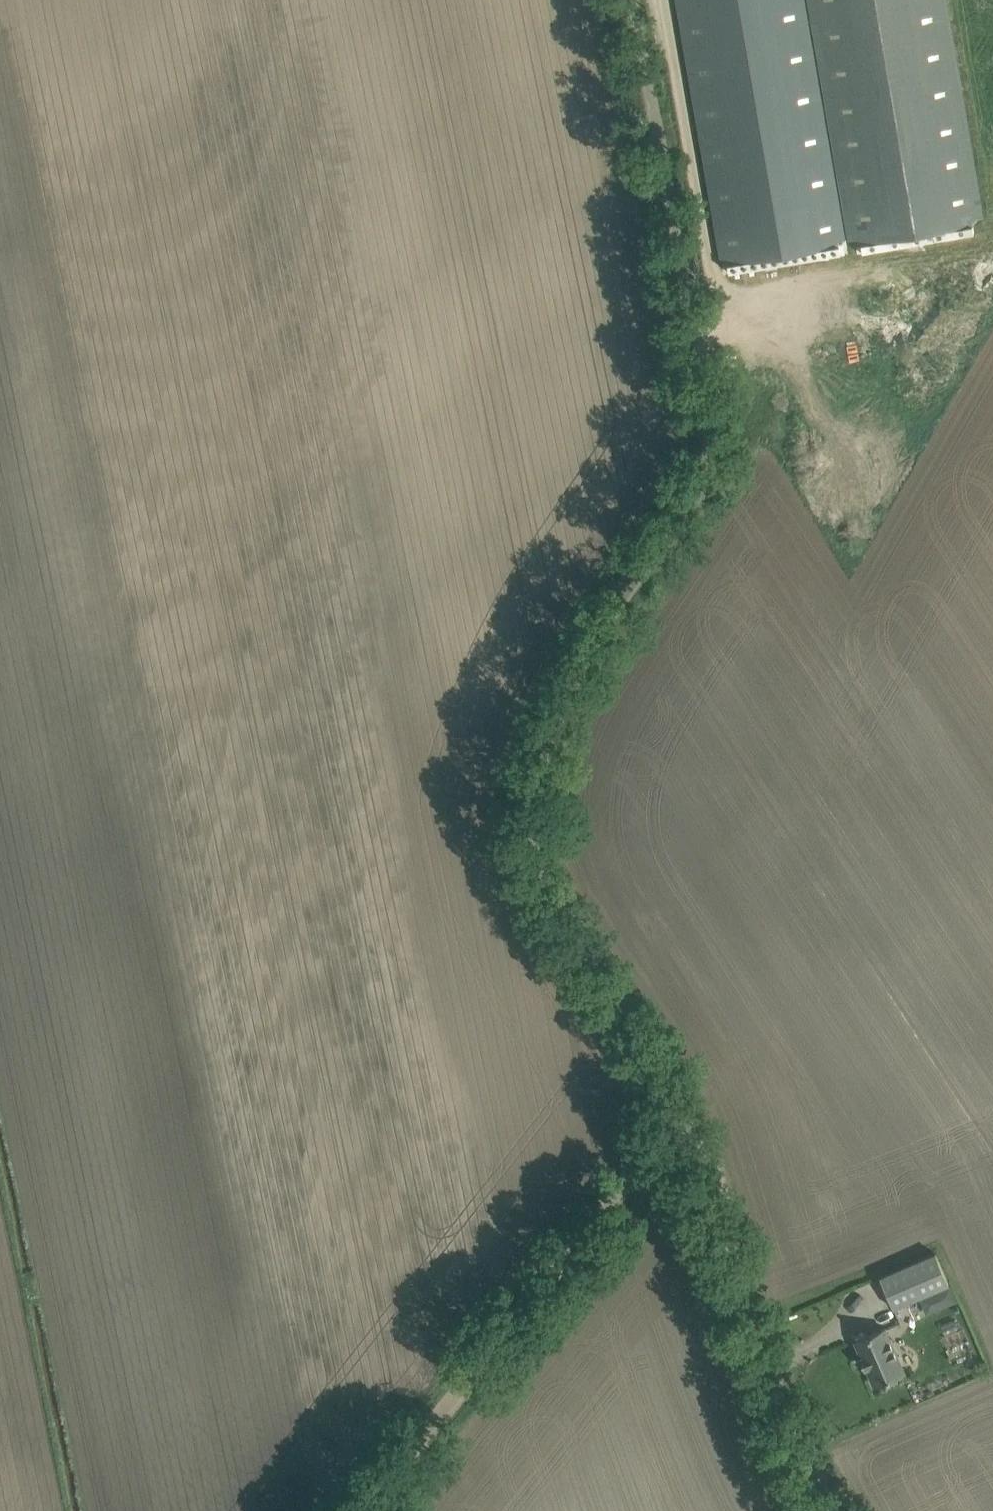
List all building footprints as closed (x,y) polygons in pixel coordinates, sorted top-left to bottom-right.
[(723,260),(845,238),(803,0),(678,0),(723,260)] [(849,240),(856,239),(857,245),(974,225),(973,218),(985,216),(948,0),(808,0),(849,240)] [(880,1276),(893,1307),(949,1282),(936,1252),(880,1276)] [(950,1284),(936,1291),(943,1307),(958,1301),(950,1284)] [(905,1371),(885,1327),(856,1340),(864,1358),(863,1359),(867,1369),(868,1368),(875,1384),(884,1380),(886,1385),(898,1379),(896,1375),(905,1371)]
